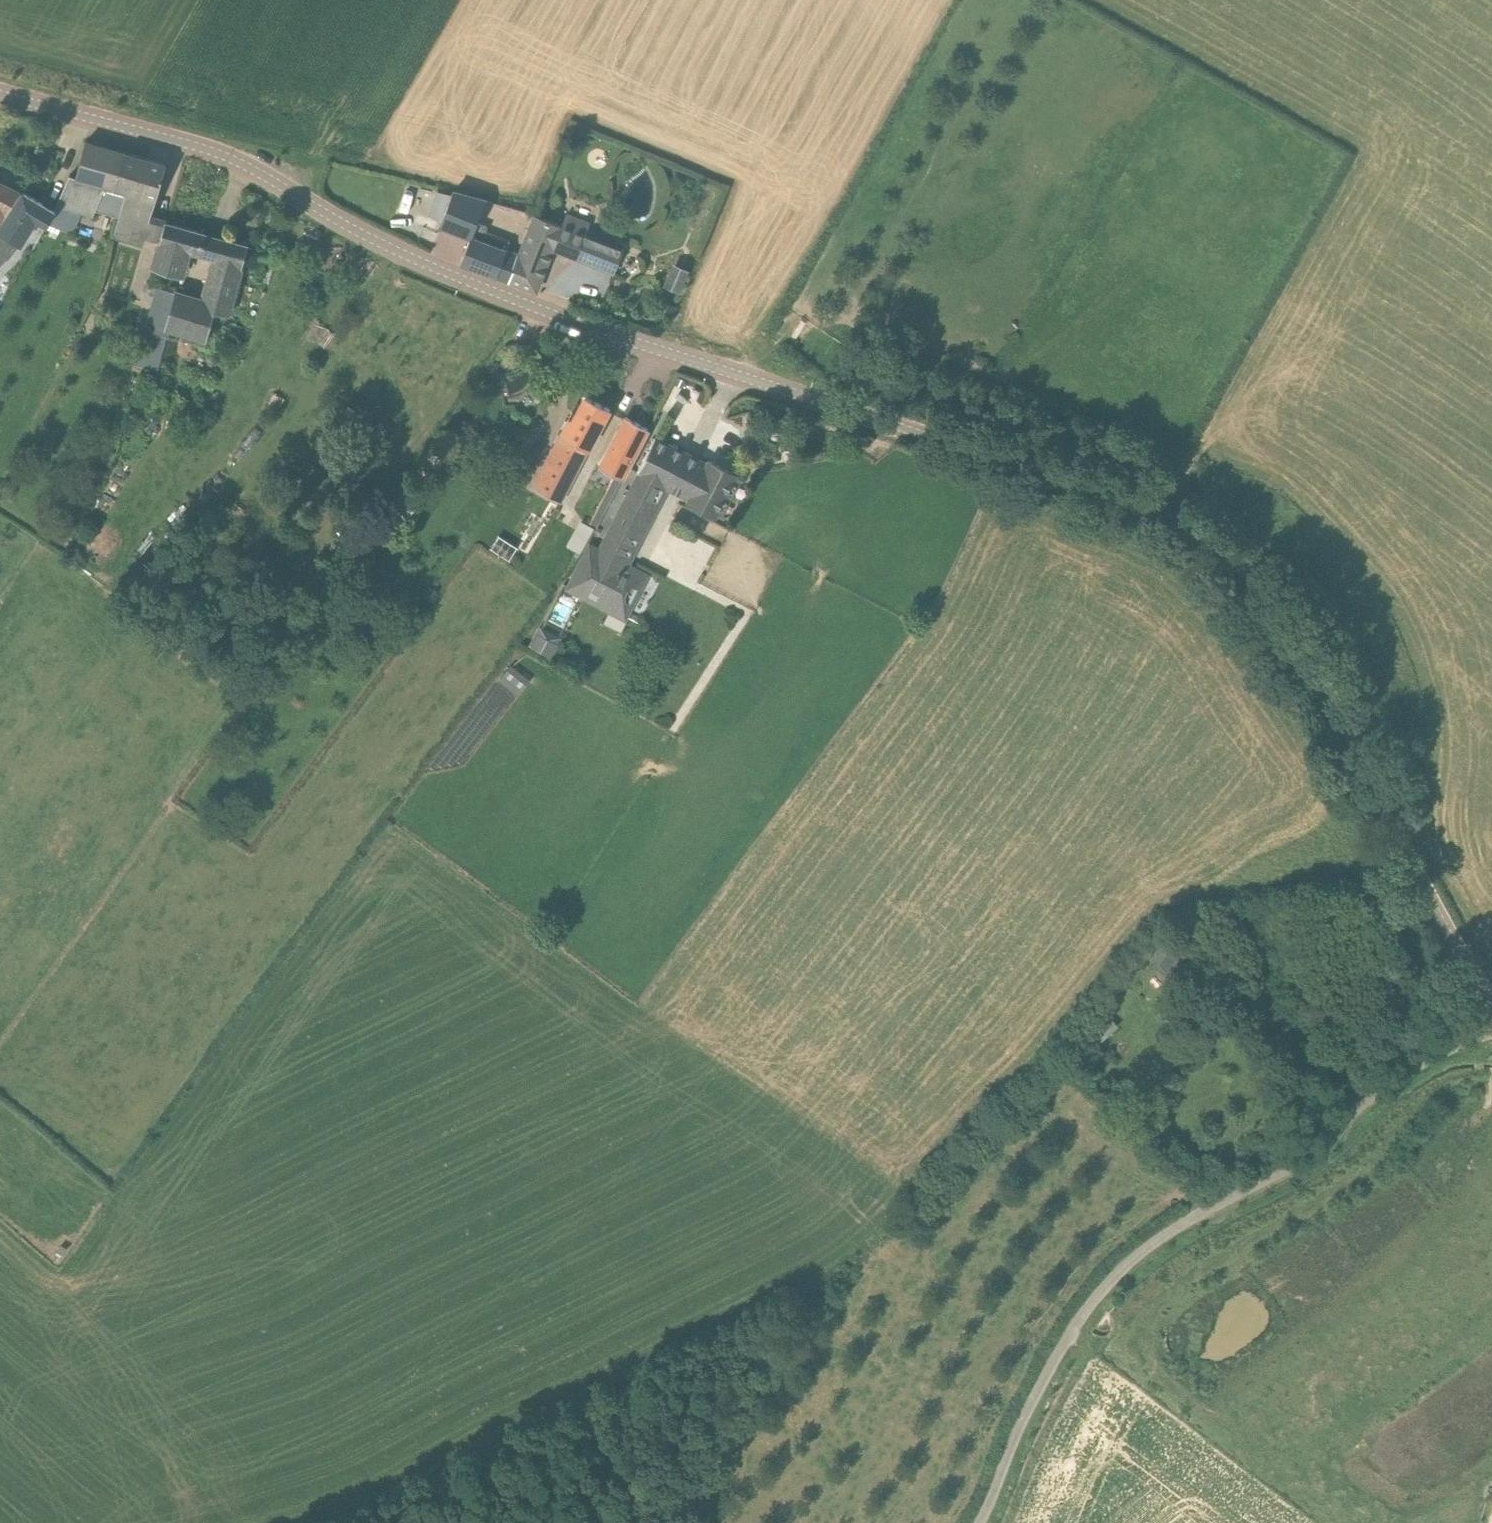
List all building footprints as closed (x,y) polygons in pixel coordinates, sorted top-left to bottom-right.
[(70,175),(55,210),(48,224),(70,234),(80,212),(93,215),(106,186),(126,192),(120,212),(132,215),(147,159),(123,152),(85,142),(76,177),(70,175)] [(166,164),(147,159),(132,215),(120,212),(113,237),(131,241),(137,217),(149,220),(166,164)] [(6,214),(19,193),(0,184),(0,221),(6,214)] [(440,226),(471,237),(476,223),(485,201),(485,200),(453,191),(453,192),(440,226)] [(0,227),(0,267),(23,245),(36,218),(48,224),(55,210),(24,192),(12,210),(0,227)] [(614,273),(623,250),(623,249),(586,234),(590,223),(567,214),(562,225),(562,226),(535,216),(520,253),(509,281),(536,291),(553,249),(614,273)] [(206,234),(166,222),(152,267),(181,276),(188,250),(201,254),(206,234)] [(509,281),(520,253),(518,252),(507,247),(506,251),(471,237),(461,263),(509,281)] [(202,300),(175,292),(165,328),(168,329),(205,340),(213,313),(228,316),(248,245),(220,238),(202,300)] [(673,263),(663,286),(679,293),(689,271),(673,263)] [(158,371),(168,329),(165,328),(175,292),(175,291),(156,286),(135,364),(158,371)] [(686,380),(678,377),(675,385),(683,388),(686,380)] [(610,409),(585,396),(572,421),(568,420),(532,489),(560,503),(581,462),(570,456),(577,443),(588,450),(610,409)] [(621,478),(647,429),(626,418),(601,467),(615,475),(621,478)] [(639,472),(601,546),(600,549),(589,544),(566,590),(626,620),(649,575),(629,565),(668,488),(690,499),(688,503),(715,516),(736,475),(709,461),(708,465),(687,455),(655,438),(638,472),(639,472)] [(615,475),(590,525),(595,528),(621,478),(615,475)] [(567,546),(581,554),(587,541),(574,534),(567,546)] [(536,637),(535,636),(528,649),(551,661),(557,648),(536,637)] [(502,678),(522,692),(532,676),(512,663),(502,678)] [(1156,940),(1141,954),(1162,973),(1176,959),(1156,940)]
